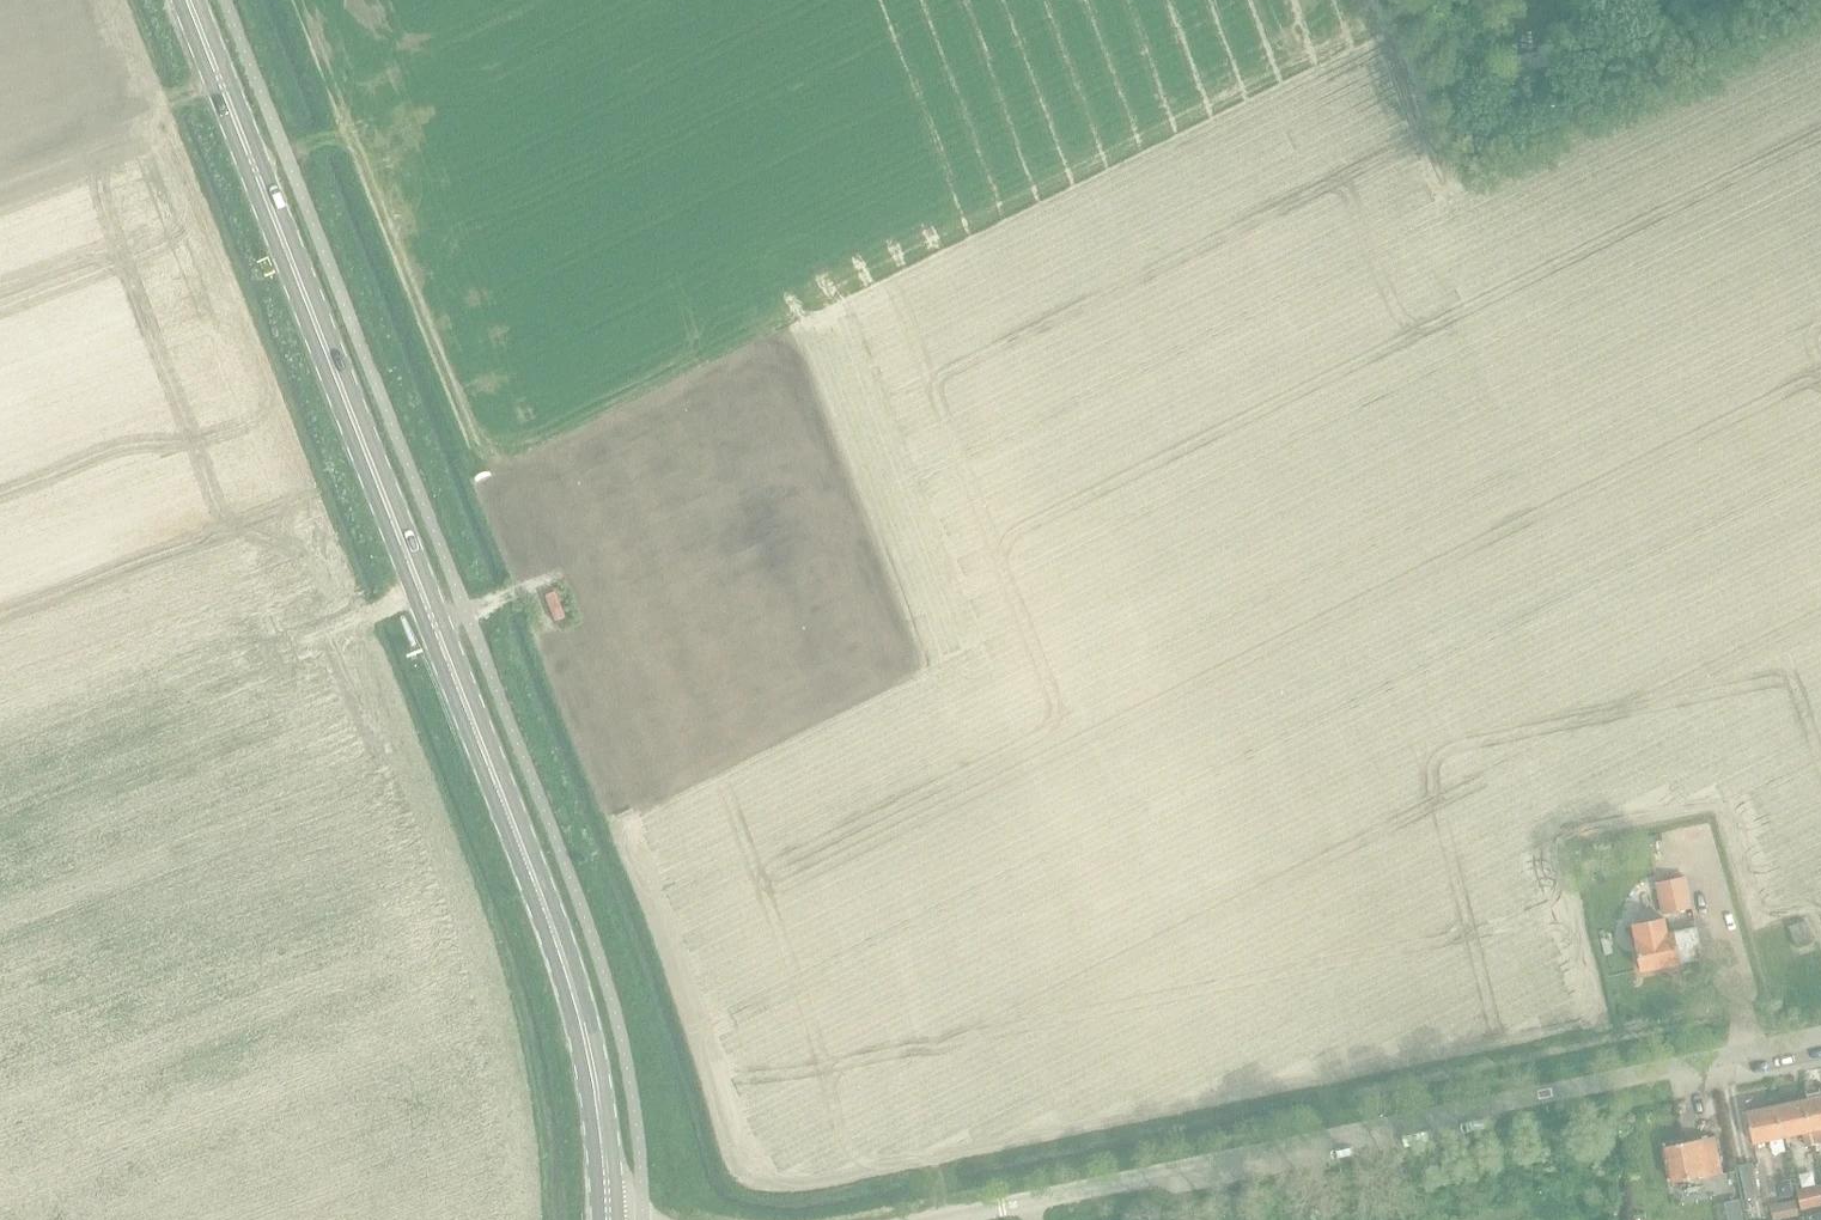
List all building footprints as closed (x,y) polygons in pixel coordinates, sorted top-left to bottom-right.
[(1657,884),(1662,912),(1692,906),(1686,878),(1657,884)] [(1636,939),(1642,970),(1703,958),(1696,926),(1636,939)] [(1813,1143),(1820,1141),(1820,1095),(1804,1099),(1813,1143)] [(1805,1145),(1813,1143),(1804,1099),(1776,1105),(1783,1136),(1803,1132),(1805,1145)] [(1782,1136),(1783,1136),(1776,1105),(1746,1111),(1753,1142),(1770,1139),(1773,1153),(1785,1150),(1782,1136)] [(1703,1173),(1704,1177),(1723,1173),(1715,1135),(1665,1145),(1672,1180),(1703,1173)] [(1753,1166),(1739,1168),(1745,1201),(1759,1198),(1753,1166)] [(1724,1184),(1727,1198),(1738,1197),(1736,1182),(1724,1184)] [(1801,1207),(1820,1203),(1820,1186),(1820,1183),(1797,1189),(1801,1207)] [(1770,1204),(1773,1219),(1798,1214),(1794,1199),(1770,1204)] [(1647,1205),(1632,1213),(1635,1219),(1654,1219),(1647,1205)]
